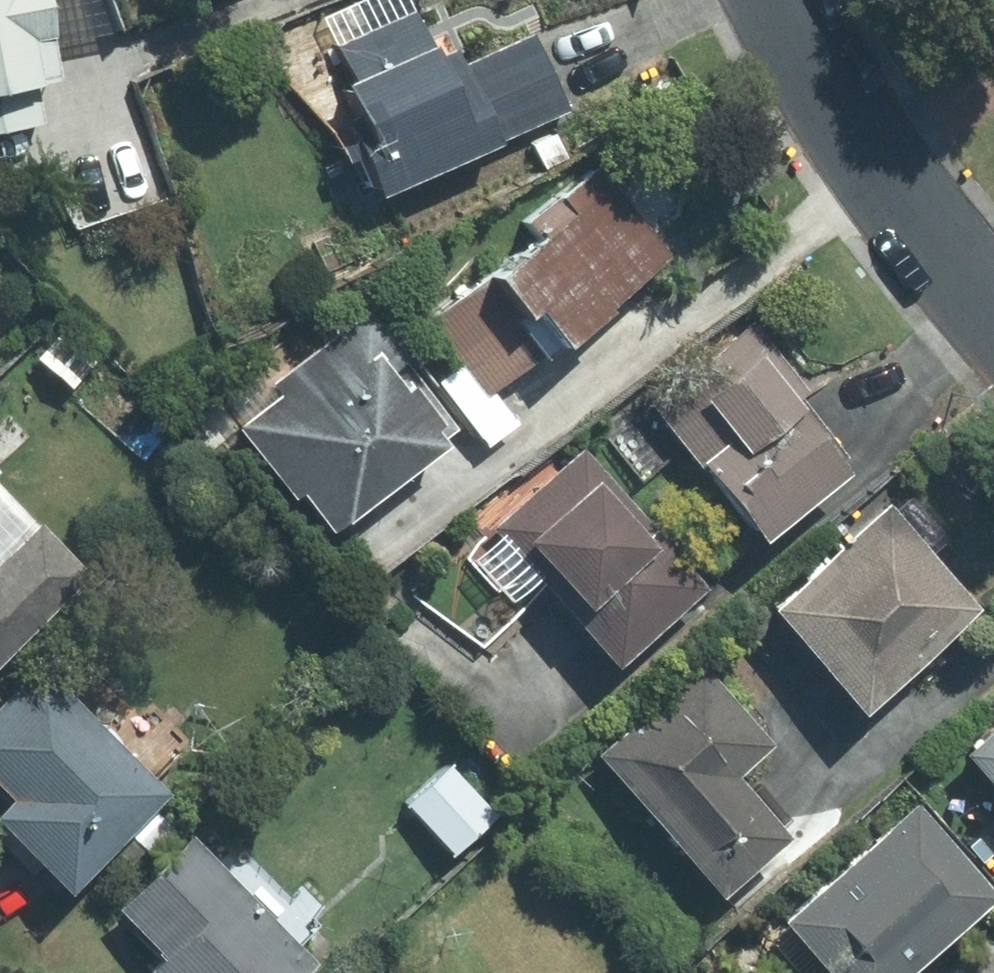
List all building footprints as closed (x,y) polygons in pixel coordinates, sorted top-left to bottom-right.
[(40,83),(63,78),(56,39),(61,38),(53,0),(0,0),(0,91),(40,83)] [(386,203),(506,145),(505,142),(469,66),(461,52),(446,59),(440,47),(436,50),(412,0),(364,0),(325,19),(355,80),(349,84),(363,112),(346,120),(386,203)] [(469,66),(505,142),(573,110),(537,34),(469,66)] [(0,91),(0,132),(47,123),(40,83),(0,91)] [(616,310),(677,262),(601,167),(529,224),(540,238),(435,321),(468,363),(491,392),(496,388),(542,352),(518,323),(532,312),(537,318),(547,310),(576,346),(619,313),(616,310)] [(306,495),(336,534),(451,446),(446,438),(458,429),(369,314),(278,384),(286,394),(242,428),(299,500),(306,495)] [(74,325),(43,360),(73,388),(104,353),(74,325)] [(746,330),(612,436),(645,478),(689,443),(768,542),(858,471),(746,330)] [(491,392),(468,363),(443,381),(491,445),(522,423),(496,388),(491,392)] [(707,590),(586,451),(481,542),(469,558),(500,592),(516,601),(548,576),(623,663),(707,590)] [(91,569),(45,523),(42,525),(0,484),(0,661),(91,569)] [(983,611),(892,509),(779,610),(870,712),(983,611)] [(775,746),(704,665),(601,755),(727,897),(793,839),(739,778),(775,746)] [(192,740),(151,699),(114,736),(48,670),(0,718),(0,778),(23,801),(4,819),(76,891),(172,796),(154,778),(192,740)] [(970,756),(993,783),(993,734),(970,756)] [(453,766),(410,806),(457,856),(499,816),(453,766)] [(920,807),(790,923),(835,972),(919,972),(993,906),(993,889),(920,807)] [(323,907),(304,888),(292,900),(247,853),(229,870),(196,837),(121,910),(171,960),(157,972),(311,972),(319,965),(299,945),(311,934),(303,926),(323,907)]
